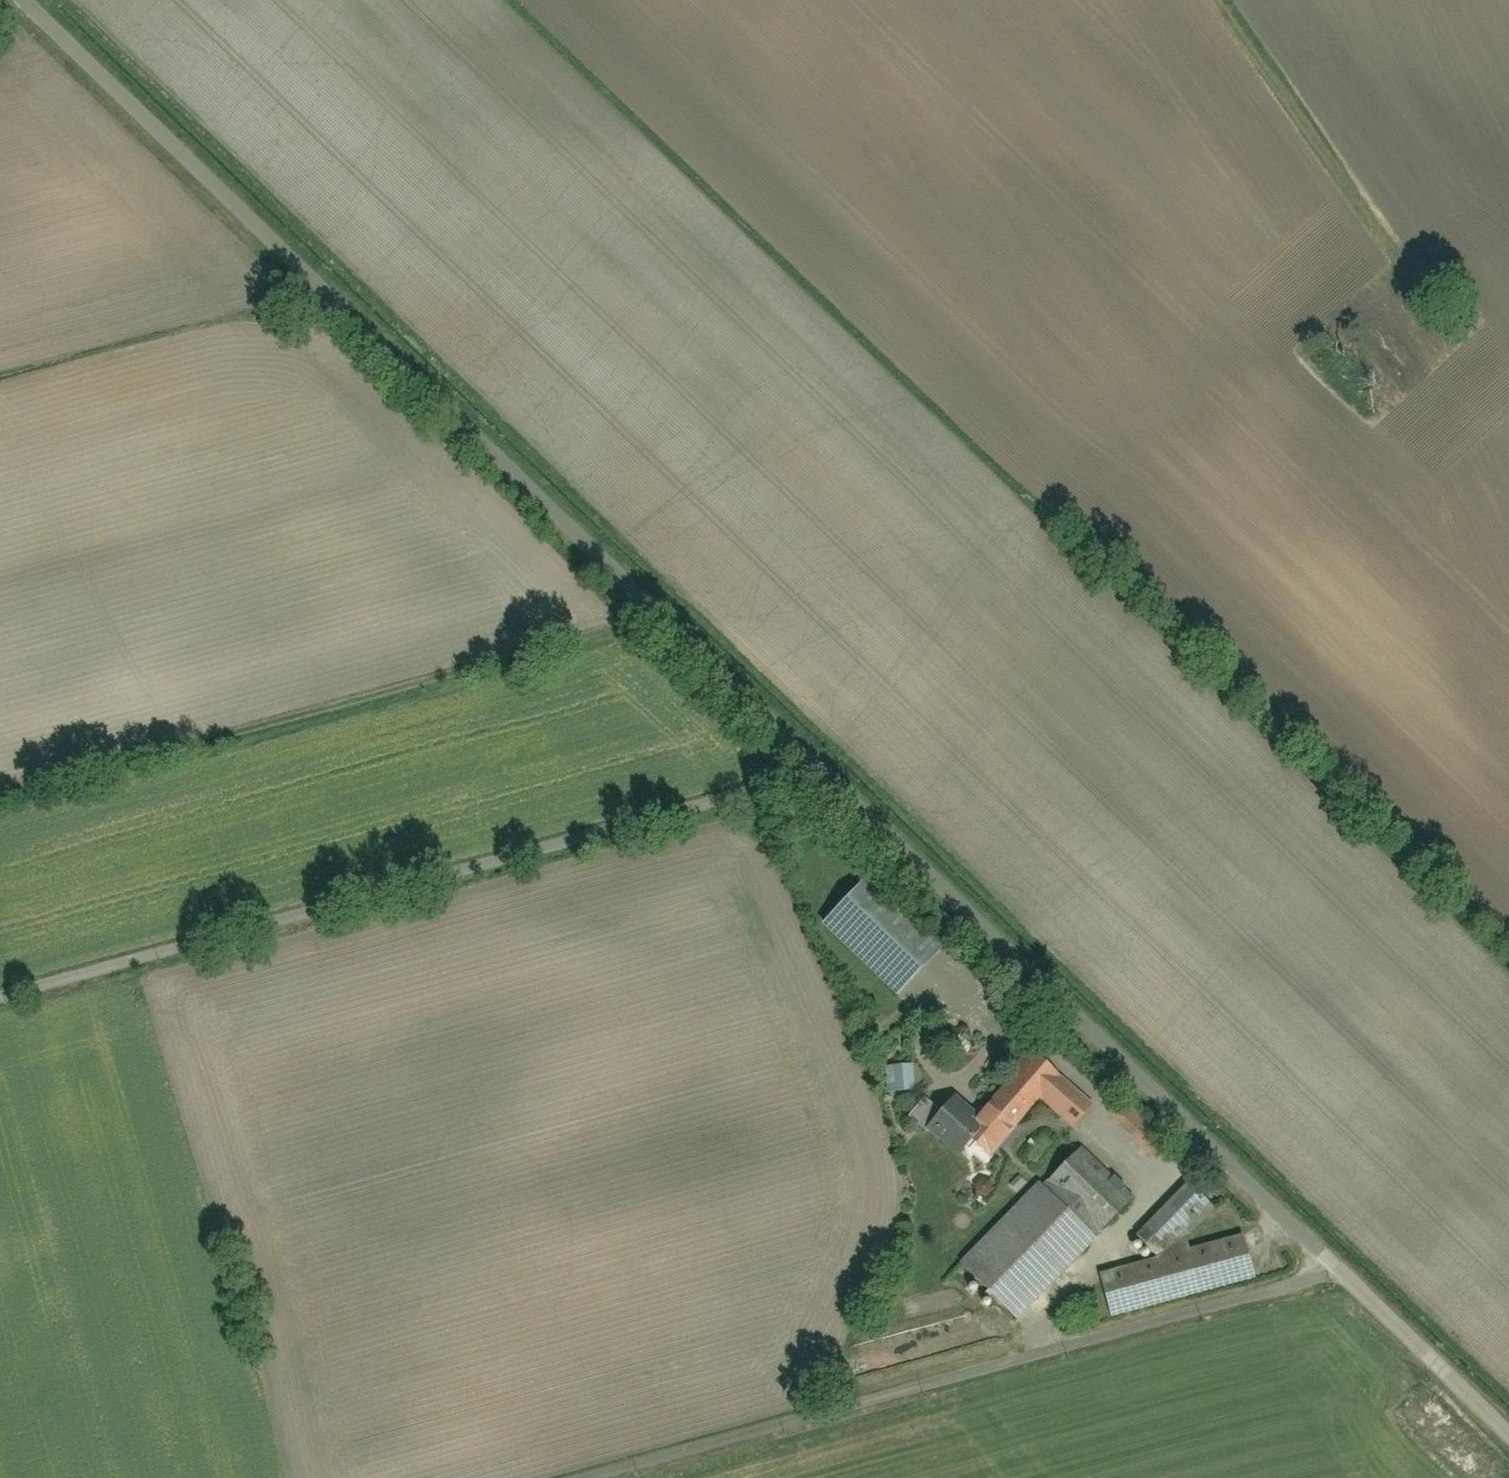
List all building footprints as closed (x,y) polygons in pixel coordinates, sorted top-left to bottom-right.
[(866,877),(820,924),(892,994),(938,947),(866,877)] [(1028,1055),(976,1120),(947,1097),(921,1129),(953,1154),(967,1138),(994,1160),(1039,1105),(1070,1130),(1090,1105),(1028,1055)] [(1125,1099),(1107,1119),(1150,1157),(1168,1137),(1125,1099)] [(1060,1162),(954,1268),(1013,1326),(1119,1220),(1060,1162)] [(1184,1186),(1134,1239),(1156,1259),(1206,1206),(1184,1186)] [(1098,1276),(1110,1319),(1250,1279),(1238,1237),(1098,1276)]
